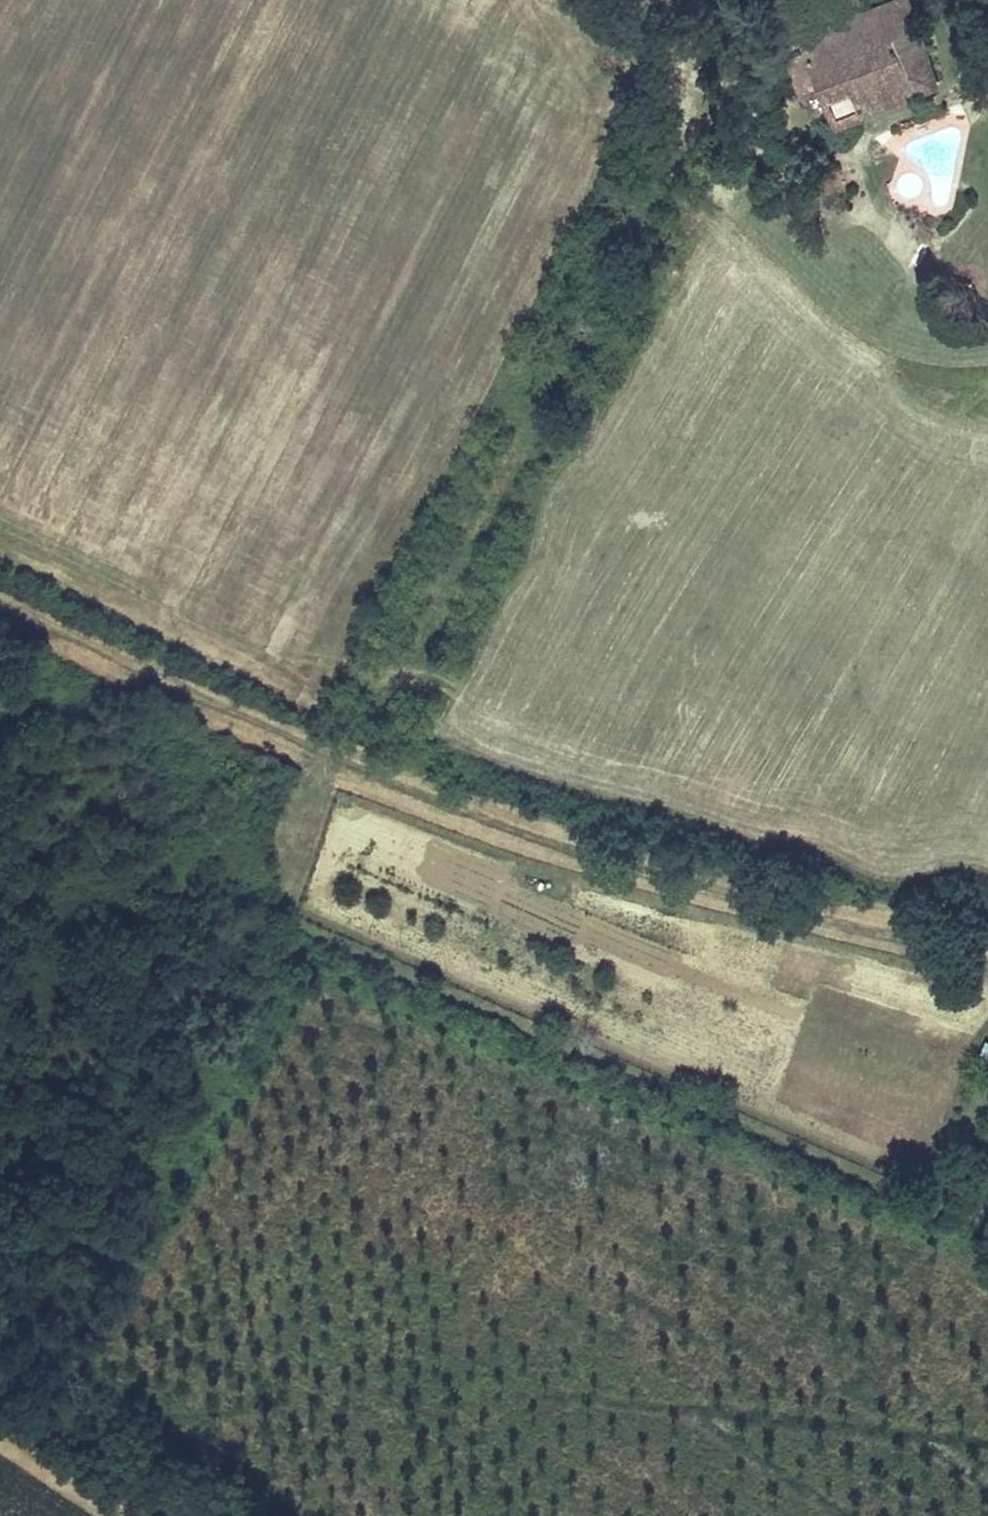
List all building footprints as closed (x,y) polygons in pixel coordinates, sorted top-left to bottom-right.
[(878,13),(789,45),(828,147),(940,105),(906,15),(883,24),(878,13)]
